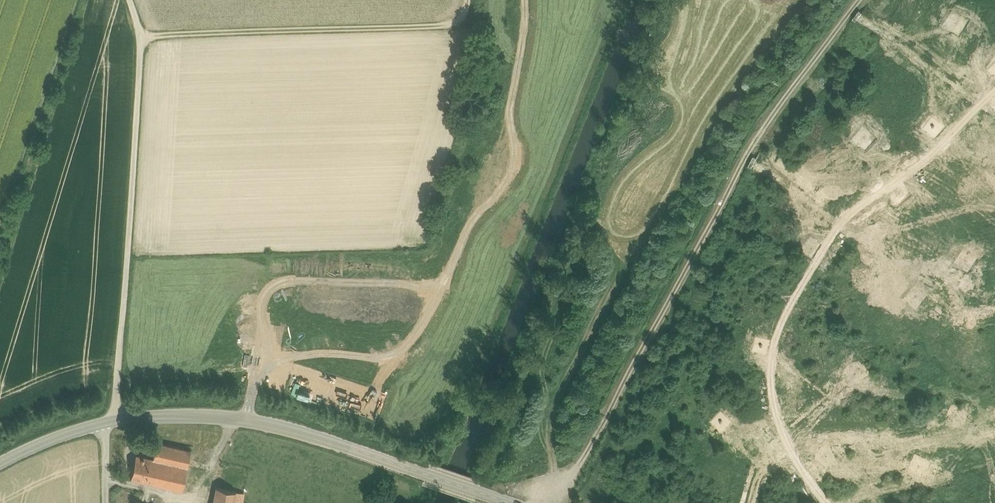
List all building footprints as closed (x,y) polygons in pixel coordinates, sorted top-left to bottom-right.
[(158,453),(140,449),(133,476),(188,489),(190,483),(212,488),(217,468),(197,463),(201,447),(162,438),(158,453)] [(216,488),(213,502),(241,502),(242,494),(216,488)]
